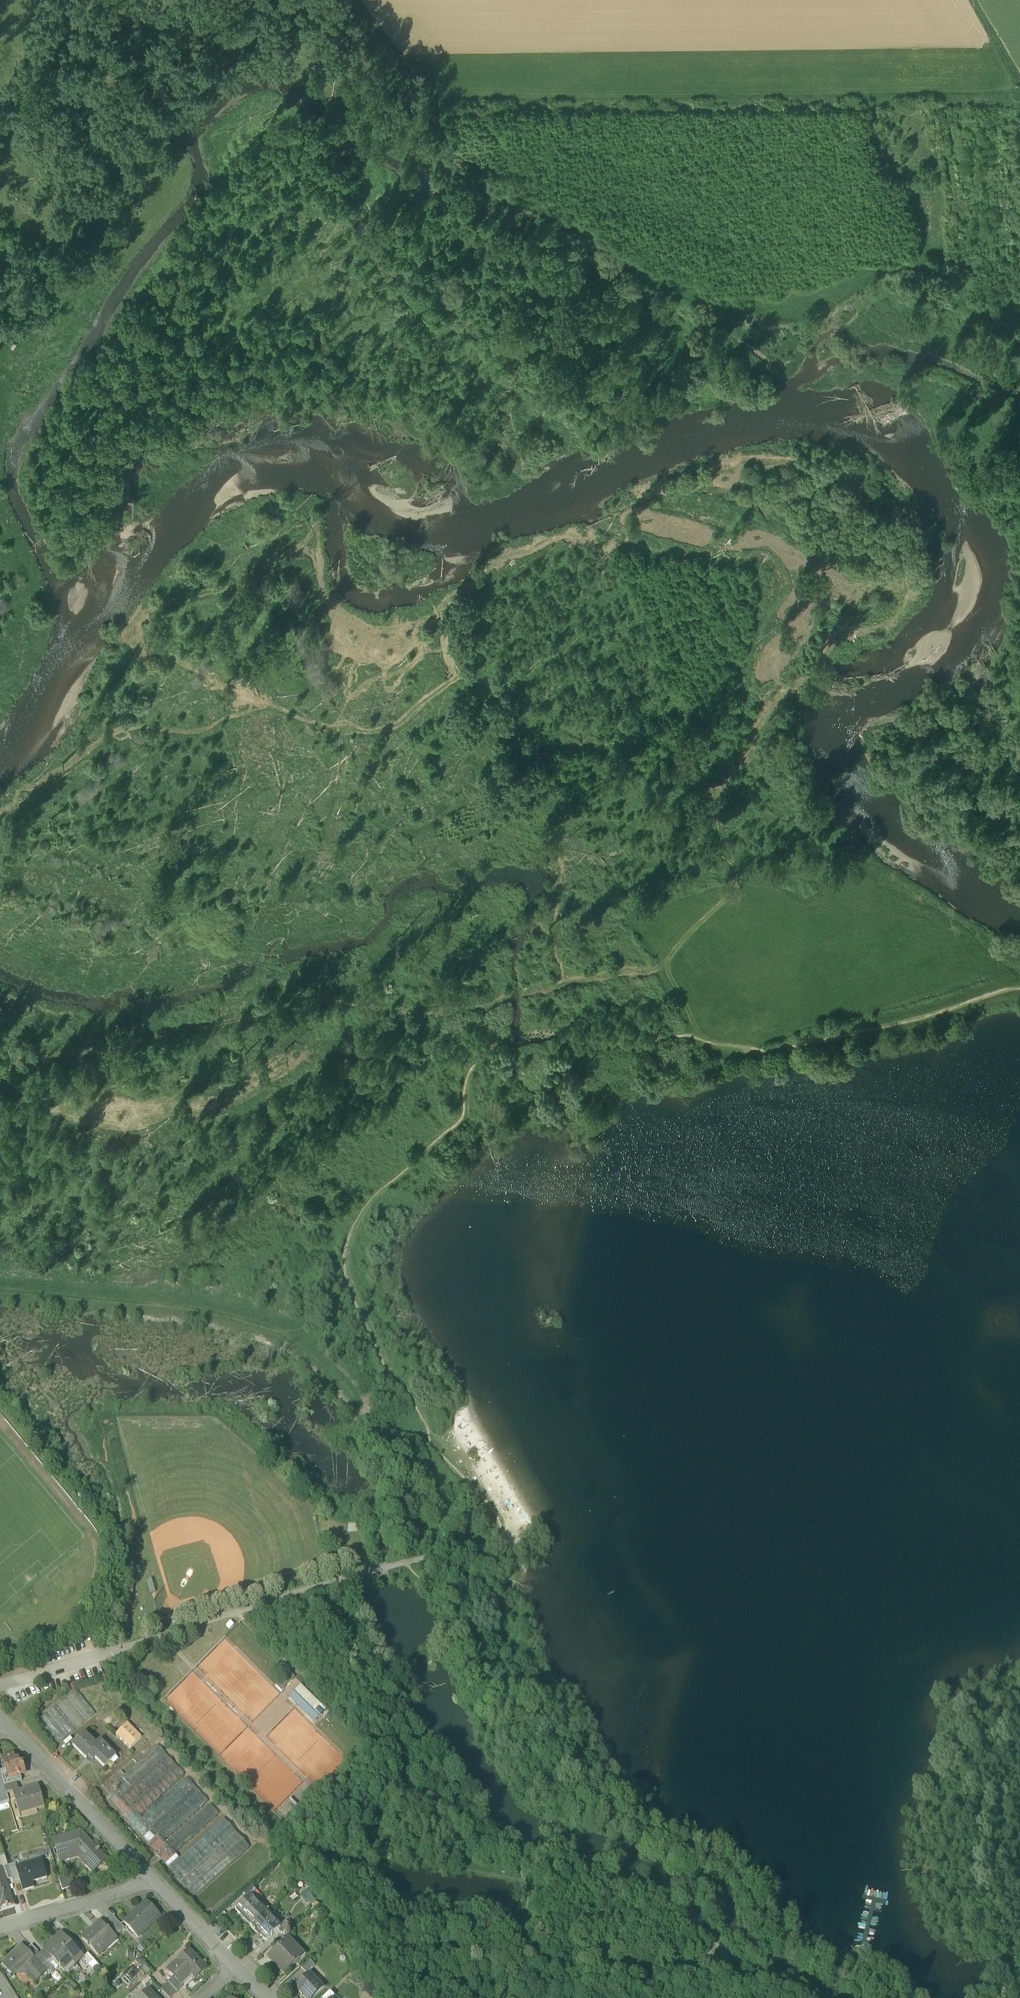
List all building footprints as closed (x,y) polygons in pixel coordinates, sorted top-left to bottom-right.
[(473,1499),(469,1504),(479,1512),(483,1506),(473,1499)] [(471,1557),(472,1567),(491,1564),(490,1554),(471,1557)] [(276,1685),(282,1690),(295,1676),(289,1671),(276,1685)] [(326,1710),(300,1685),(288,1697),(314,1722),(326,1710)] [(94,1713),(76,1690),(57,1705),(38,1721),(57,1745),(94,1713)] [(334,1717),(329,1712),(325,1717),(330,1721),(334,1717)] [(141,1737),(127,1723),(116,1734),(130,1749),(141,1737)] [(91,1754),(95,1745),(83,1734),(72,1745),(86,1759),(91,1754)] [(115,1756),(100,1740),(95,1745),(91,1754),(104,1767),(115,1756)] [(363,1747),(359,1743),(355,1747),(359,1751),(363,1747)] [(219,1813),(157,1745),(113,1786),(115,1788),(114,1790),(115,1792),(108,1798),(149,1843),(157,1835),(174,1854),(219,1813)] [(129,1753),(119,1764),(124,1768),(134,1758),(129,1753)] [(13,1755),(2,1758),(7,1775),(8,1778),(20,1775),(24,1774),(22,1765),(19,1766),(17,1760),(14,1761),(13,1755)] [(20,1775),(8,1778),(7,1775),(2,1777),(4,1786),(16,1782),(22,1781),(20,1775)] [(2,1779),(0,1779),(0,1803),(9,1800),(6,1793),(4,1786),(2,1779)] [(4,1786),(6,1793),(18,1790),(16,1782),(4,1786)] [(38,1786),(13,1793),(20,1817),(37,1812),(36,1809),(44,1806),(38,1786)] [(298,1805),(290,1799),(281,1809),(288,1816),(298,1805)] [(249,1847),(219,1813),(174,1854),(157,1835),(149,1843),(147,1845),(194,1897),(249,1847)] [(80,1832),(53,1840),(60,1862),(69,1859),(67,1852),(72,1850),(86,1866),(87,1864),(93,1870),(91,1872),(92,1872),(106,1860),(98,1852),(100,1850),(99,1849),(97,1850),(90,1843),(86,1847),(84,1844),(80,1832)] [(15,1864),(16,1867),(31,1863),(29,1857),(14,1861),(15,1864)] [(16,1867),(15,1868),(18,1875),(22,1891),(34,1887),(32,1882),(47,1878),(41,1860),(31,1863),(16,1867)] [(16,1867),(15,1864),(8,1866),(11,1877),(18,1875),(15,1868),(16,1867)] [(11,1877),(8,1866),(2,1868),(5,1881),(11,1879),(11,1877)] [(2,1868),(0,1869),(0,1905),(0,1906),(0,1908),(6,1906),(13,1905),(5,1881),(2,1868)] [(71,1874),(58,1878),(62,1891),(74,1887),(71,1874)] [(256,1890),(252,1886),(243,1894),(247,1898),(249,1896),(250,1896),(256,1890)] [(299,1893),(305,1903),(314,1897),(308,1888),(299,1893)] [(250,1896),(249,1896),(247,1898),(235,1910),(250,1926),(264,1912),(250,1896)] [(146,1901),(123,1922),(135,1934),(151,1920),(154,1923),(160,1917),(146,1901)] [(279,1927),(264,1912),(250,1926),(265,1942),(277,1930),(280,1928),(279,1927)] [(124,1928),(114,1918),(109,1923),(118,1932),(119,1933),(124,1928)] [(285,1921),(279,1927),(280,1928),(277,1930),(281,1935),(290,1926),(285,1921)] [(104,1927),(99,1922),(82,1938),(98,1955),(105,1949),(103,1946),(113,1936),(104,1927)] [(118,1932),(109,1923),(104,1927),(113,1936),(118,1932)] [(74,1947),(60,1933),(62,1935),(45,1950),(44,1949),(43,1949),(51,1958),(64,1971),(73,1963),(71,1961),(77,1955),(72,1949),(74,1947)] [(266,1958),(282,1976),(304,1955),(288,1938),(266,1958)] [(32,1957),(21,1945),(2,1963),(14,1976),(22,1968),(35,1982),(46,1971),(42,1967),(32,1957)] [(51,1958),(43,1949),(39,1954),(47,1962),(51,1958)] [(189,1950),(166,1971),(173,1978),(180,1985),(181,1985),(190,1976),(194,1981),(207,1969),(189,1950)] [(47,1962),(37,1952),(32,1957),(42,1967),(47,1962)] [(310,1959),(301,1967),(306,1972),(314,1964),(310,1959)] [(311,1970),(294,1987),(305,1997),(313,1997),(326,1986),(311,1970)] [(148,1977),(142,1982),(145,1985),(151,1980),(148,1977)] [(180,1985),(173,1978),(168,1983),(177,1993),(183,1987),(181,1985),(180,1985)] [(168,1983),(161,1990),(168,1997),(171,1997),(177,1993),(168,1983)] [(149,1989),(140,1997),(157,1997),(149,1989)]
